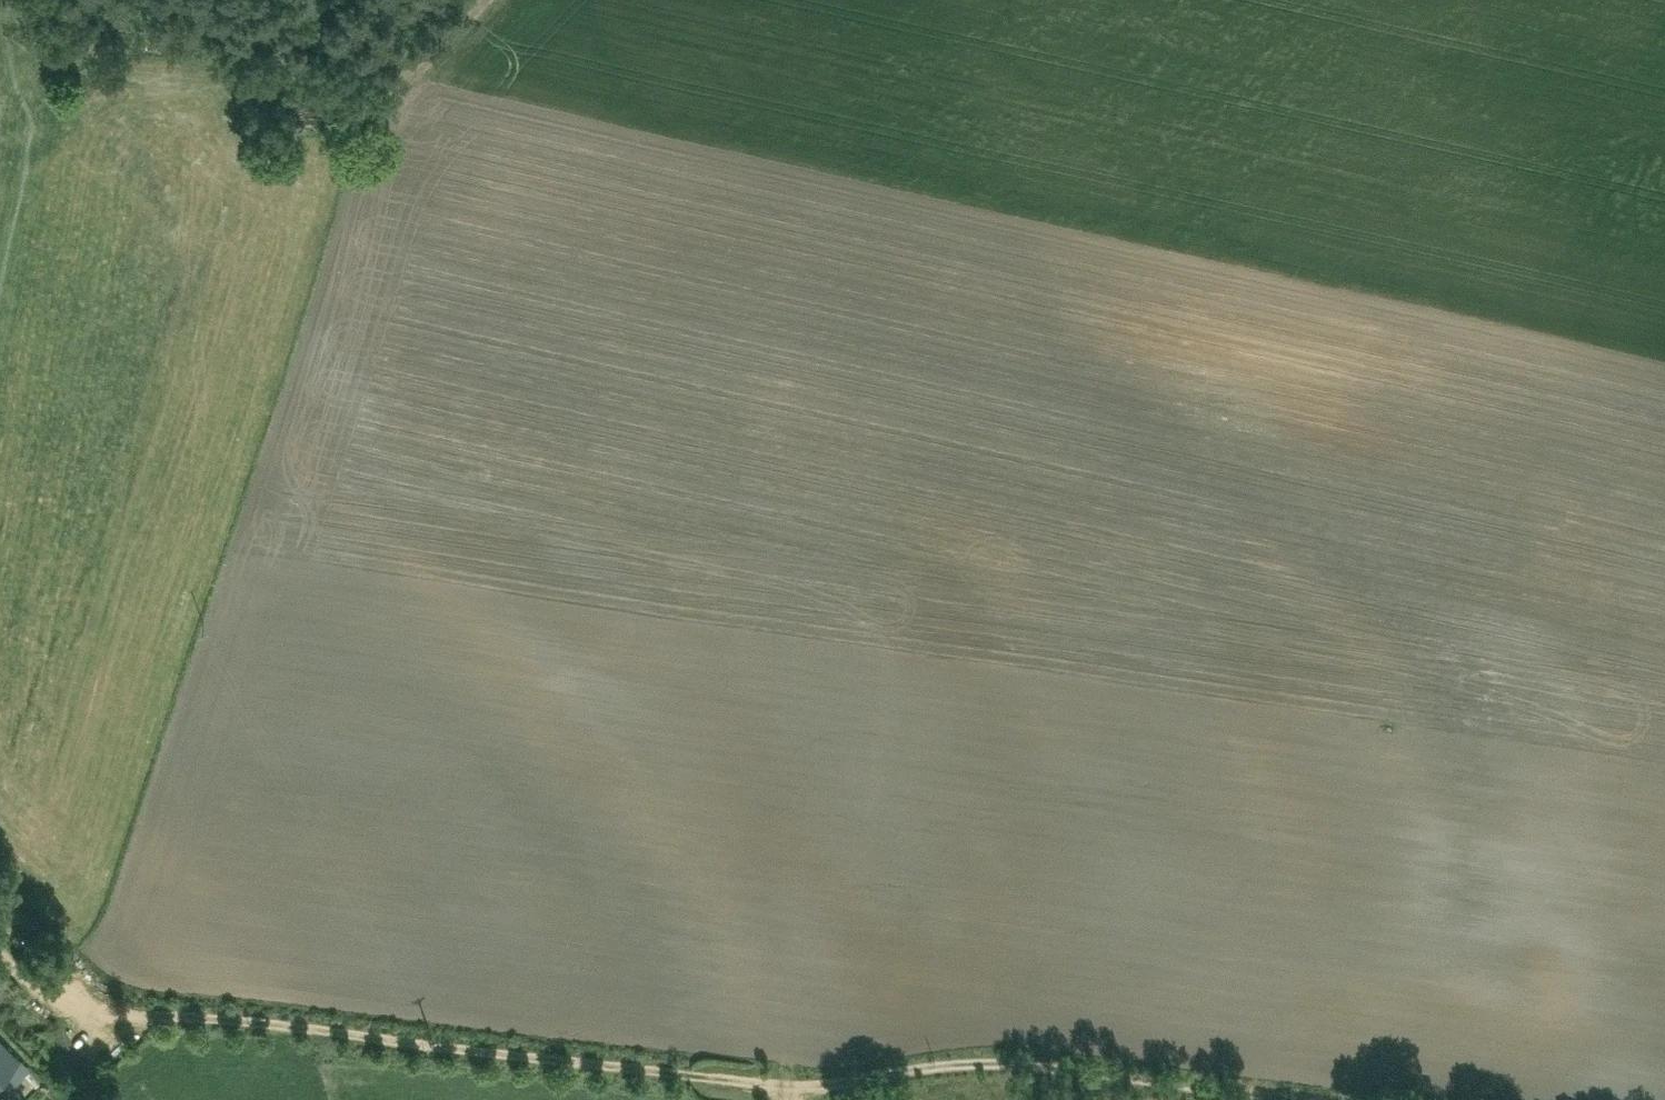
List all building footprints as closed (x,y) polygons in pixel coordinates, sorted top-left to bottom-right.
[(7,1089),(32,1064),(0,1031),(0,1082),(7,1089)]
